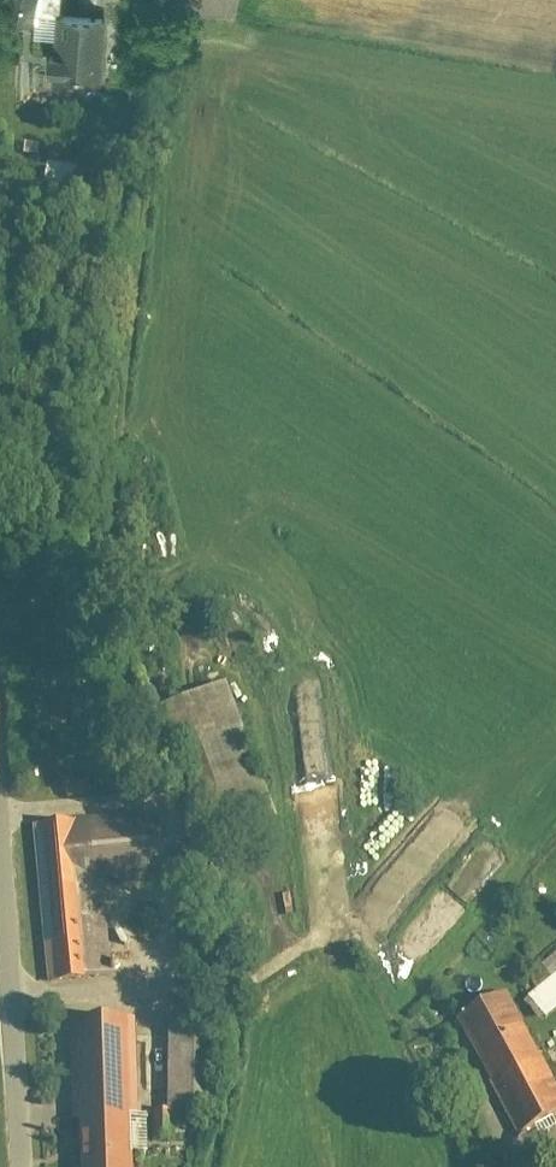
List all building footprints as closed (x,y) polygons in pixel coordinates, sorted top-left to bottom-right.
[(9,14),(40,19),(43,0),(11,0),(9,14)] [(55,43),(50,91),(64,92),(63,107),(83,109),(84,94),(101,96),(105,47),(55,43)] [(223,691),(158,718),(212,849),(277,823),(223,691)] [(148,887),(144,825),(37,832),(46,989),(110,985),(104,890),(148,887)] [(453,1027),(518,1141),(555,1120),(555,1065),(514,992),(453,1027)] [(173,1016),(168,1114),(215,1117),(220,1018),(173,1016)] [(78,1166),(143,1166),(138,1026),(73,1028),(78,1166)]
